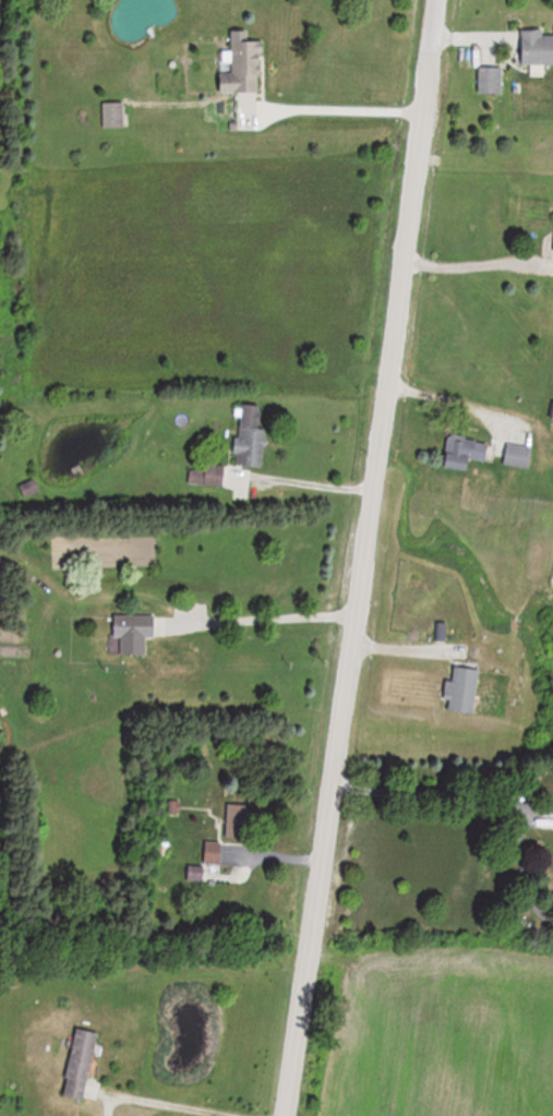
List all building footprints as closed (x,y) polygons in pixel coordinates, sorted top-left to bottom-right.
[(552,65),(552,34),(543,34),(543,29),(522,29),(522,65),(552,65)] [(222,50),(221,92),(263,92),(264,39),(232,39),(232,50),(222,50)] [(478,93),(502,93),(502,67),(478,67),(478,93)] [(104,102),(104,126),(124,126),(124,102),(104,102)] [(265,466),(266,428),(261,428),(262,405),(240,404),(238,465),(265,466)] [(490,443),(451,434),(444,465),(469,471),(472,458),(486,461),(490,443)] [(504,465),(530,469),(533,447),(507,443),(504,465)] [(224,485),(224,465),(204,465),(204,485),(224,485)] [(24,498),(40,492),(36,481),(20,487),(24,498)] [(147,638),(156,638),(156,615),(115,615),(115,655),(147,655),(147,638)] [(447,680),(445,700),(451,700),(450,711),(477,714),(481,668),(456,666),(455,681),(447,680)] [(226,838),(247,838),(247,805),(226,805),(226,838)] [(221,843),(205,843),(205,864),(221,864),(221,843)] [(100,1033),(76,1029),(64,1095),(88,1099),(100,1033)]
